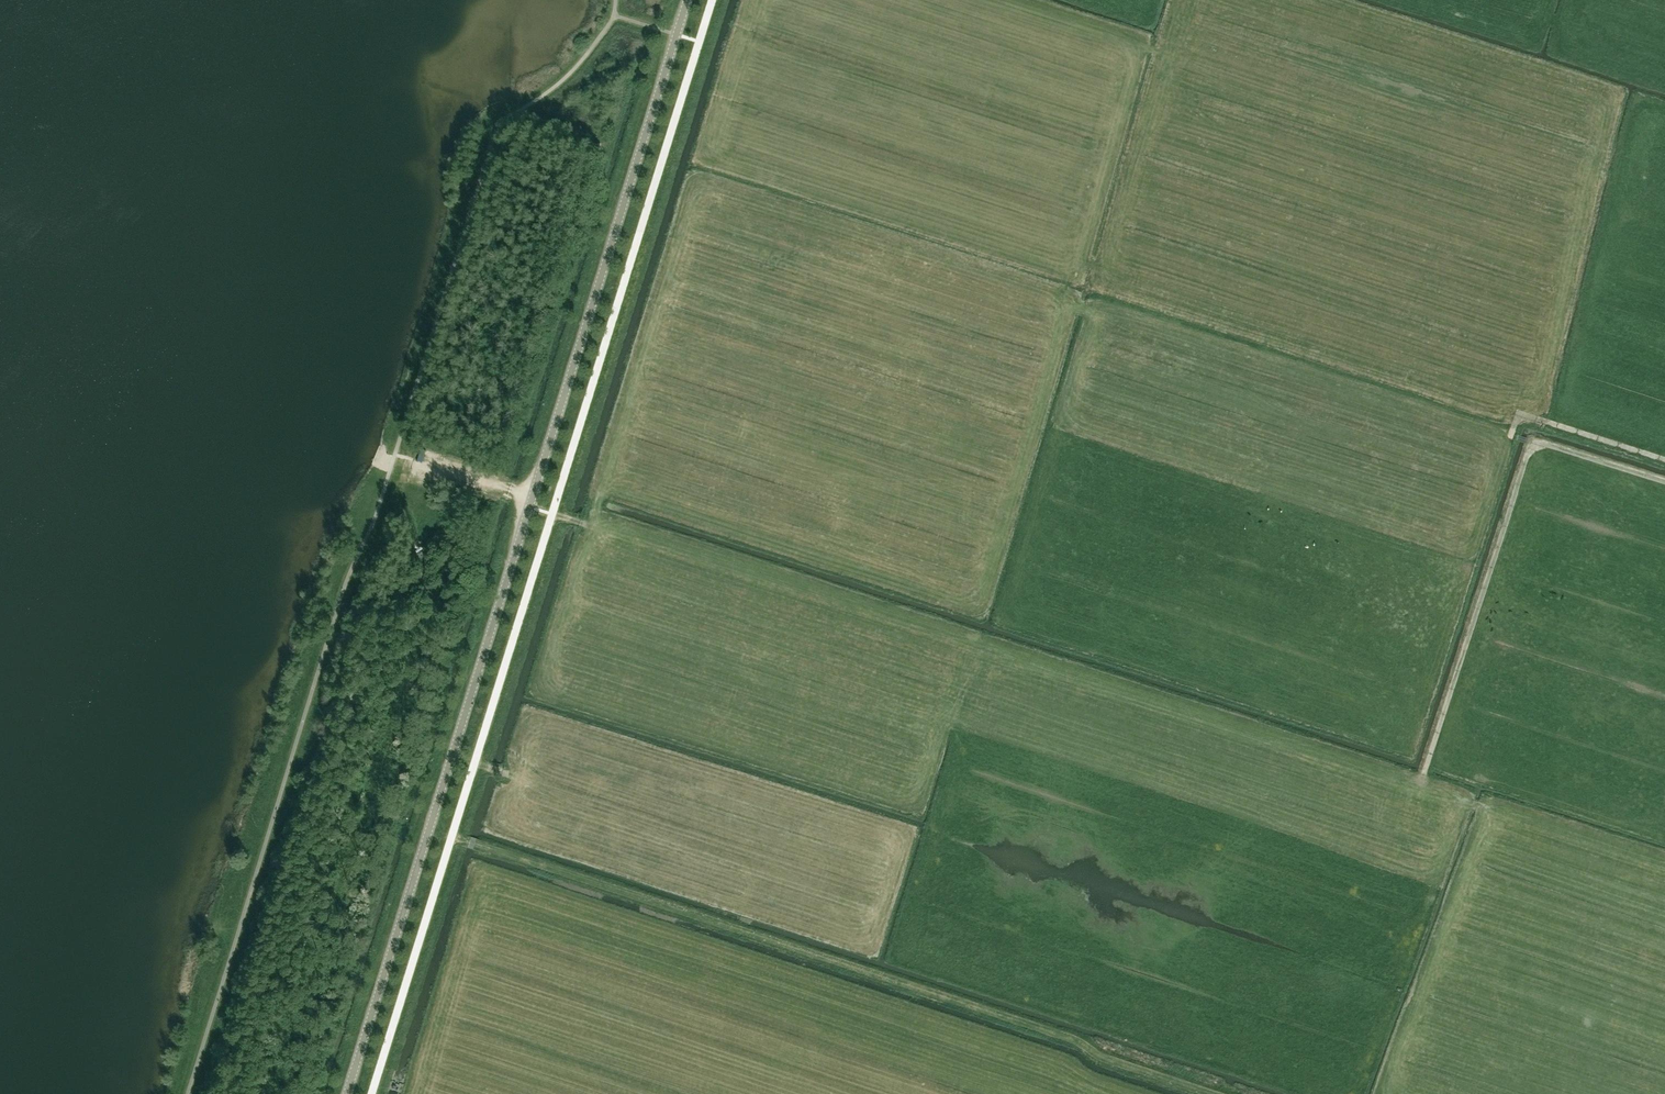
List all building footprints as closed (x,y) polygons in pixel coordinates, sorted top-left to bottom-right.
[(442,452),(438,464),(446,467),(450,455),(442,452)]
